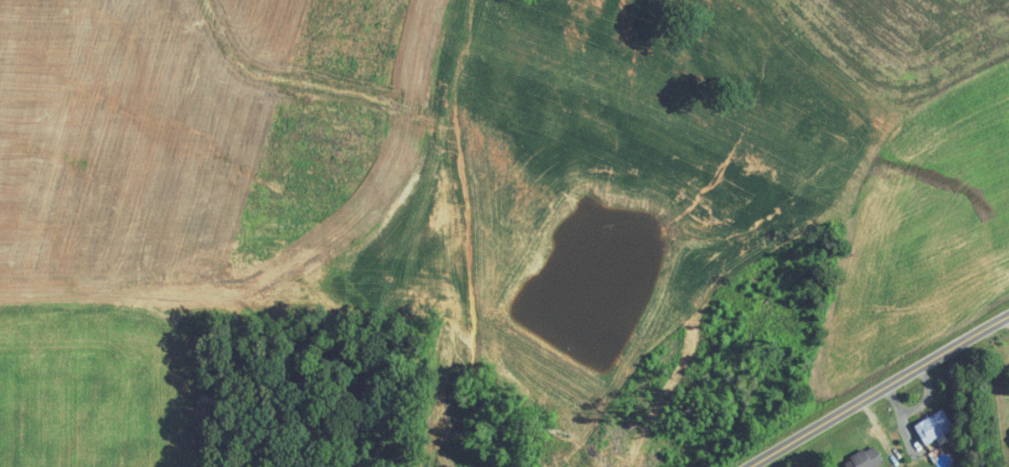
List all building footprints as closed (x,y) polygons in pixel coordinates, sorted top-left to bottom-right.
[(922,443),(952,429),(942,408),(912,422),(922,443)] [(871,443),(841,461),(845,466),(872,466),(882,461),(871,443)]
